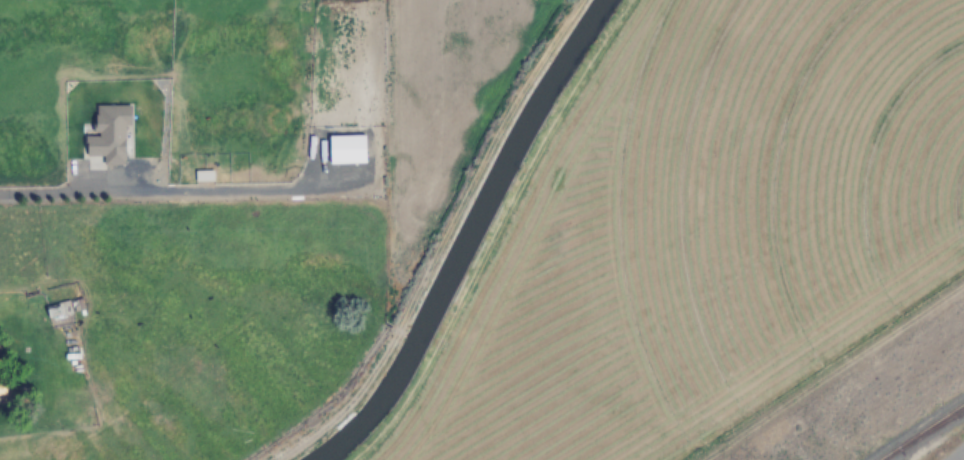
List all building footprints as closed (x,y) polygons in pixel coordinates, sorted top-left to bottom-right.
[(130,104),(96,105),(96,135),(85,136),(86,156),(104,156),(104,166),(130,165),(130,104)] [(365,164),(365,135),(329,135),(329,164),(365,164)] [(48,319),(84,315),(82,301),(47,305),(48,319)]
